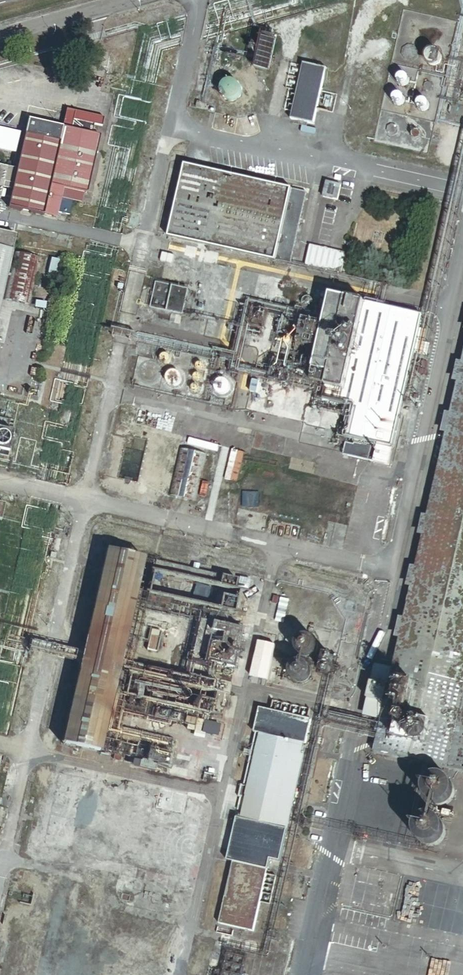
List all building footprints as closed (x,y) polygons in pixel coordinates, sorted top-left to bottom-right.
[(270,75),(277,45),(261,41),(254,71),(270,75)] [(416,55),(416,53),(415,51),(415,50),(414,48),(412,48),(411,47),(409,47),(408,47),(406,47),(405,48),(403,50),(403,51),(402,53),(402,54),(403,56),(404,58),(405,59),(407,59),(408,60),(410,60),(411,60),(413,59),(414,58),(415,56),(416,55)] [(441,60),(442,58),(441,56),(440,55),(439,53),(438,52),(436,51),(434,51),(432,51),(430,52),(428,53),(427,55),(426,56),(426,58),(426,60),(427,62),(428,64),(429,65),(431,66),(433,66),(435,66),(437,66),(438,65),(440,64),(441,62),(441,60)] [(326,70),(303,65),(290,121),(314,126),(326,70)] [(231,72),(231,70),(231,69),(230,68),(229,67),(227,67),(226,67),(225,68),(224,69),(223,70),(223,72),(224,73),(225,74),(227,75),(228,75),(229,74),(231,73),(231,72)] [(409,82),(409,80),(409,79),(408,77),(407,76),(406,76),(405,75),(403,75),(402,75),(401,75),(400,76),(399,77),(398,79),(398,80),(398,82),(398,83),(399,84),(400,85),(401,86),(403,86),(404,86),(405,86),(407,85),(408,84),(409,83),(409,82)] [(239,92),(239,90),(238,88),(236,86),(235,84),(232,83),(230,83),(228,83),(226,84),(224,86),(223,87),(222,89),(221,92),(221,94),(222,96),(223,98),(225,100),(227,101),(229,101),(231,101),(233,101),(235,100),(237,98),(238,96),(239,94),(239,92)] [(404,102),(404,101),(404,99),(404,98),(403,97),(401,96),(400,96),(399,95),(397,95),(396,96),(395,97),(394,98),(393,99),(393,101),(393,102),(393,103),(394,105),(395,106),(396,106),(398,107),(399,107),(401,106),(402,106),(403,105),(404,103),(404,102)] [(429,107),(429,106),(429,104),(428,103),(427,102),(426,101),(425,100),(423,100),(422,100),(421,101),(420,102),(419,103),(418,104),(418,106),(418,107),(418,108),(419,110),(420,110),(421,111),(423,111),(424,112),(425,111),(427,110),(428,110),(429,108),(429,107)] [(68,109),(65,127),(29,120),(26,137),(20,136),(20,133),(0,129),(0,151),(16,154),(13,169),(0,166),(0,199),(3,189),(12,191),(9,207),(69,220),(73,201),(82,203),(84,193),(89,194),(101,136),(92,134),(94,125),(103,127),(105,117),(68,109)] [(396,132),(396,131),(396,129),(395,128),(394,127),(392,127),(391,127),(389,128),(388,129),(388,130),(388,132),(389,133),(390,134),(391,135),(393,135),(394,135),(395,134),(396,132)] [(420,137),(421,135),(420,134),(419,133),(418,132),(417,132),(415,132),(414,132),(413,134),(412,135),(412,137),(413,138),(414,139),(415,140),(417,140),(418,139),(420,138),(420,137)] [(307,194),(184,167),(168,241),(274,264),(275,261),(291,265),(307,194)] [(340,186),(326,183),(323,199),(337,202),(340,186)] [(0,232),(0,305),(1,299),(29,304),(40,258),(12,252),(15,236),(0,232)] [(346,253),(310,245),(306,265),(342,272),(346,253)] [(64,261),(52,258),(49,273),(61,276),(64,261)] [(191,290),(156,282),(150,308),(185,316),(191,290)] [(423,316),(330,296),(311,384),(323,386),(320,401),(351,407),(345,437),(348,437),(344,455),(392,465),(423,316)] [(170,360),(170,359),(170,357),(169,356),(169,355),(167,354),(166,354),(165,354),(163,354),(162,354),(161,355),(160,356),(159,357),(159,359),(159,360),(159,361),(160,363),(161,364),(162,364),(164,365),(165,365),(167,364),(168,364),(169,363),(170,362),(170,360)] [(271,362),(271,360),(271,359),(270,357),(269,356),(267,356),(266,356),(265,357),(264,358),(263,360),(263,361),(264,363),(265,364),(266,364),(268,364),(269,364),(270,363),(271,362)] [(374,754),(462,774),(462,358),(393,669),(382,720),(374,754)] [(290,366),(290,364),(290,363),(289,362),(288,361),(286,360),(285,361),(283,361),(282,362),(282,364),(282,365),(283,367),(284,368),(285,369),(287,369),(288,368),(289,367),(290,366)] [(204,369),(204,367),(203,366),(203,364),(201,364),(200,363),(198,363),(197,364),(196,365),(195,367),(195,368),(196,370),(197,371),(199,371),(200,371),(202,371),(203,370),(204,369)] [(182,380),(182,378),(182,376),(181,374),(179,373),(178,372),(176,371),(174,371),(172,371),(170,372),(169,373),(168,374),(167,376),(166,378),(166,380),(167,382),(168,383),(169,385),(171,386),(173,386),(175,386),(177,386),(179,385),(180,384),(181,382),(182,380)] [(201,381),(202,379),(201,378),(200,376),(199,375),(198,375),(196,375),(195,376),(194,377),(193,379),(193,380),(194,382),(195,383),(196,383),(198,383),(199,383),(201,382),(201,381)] [(228,389),(228,388),(228,386),(227,384),(226,382),(224,381),(222,380),(220,380),(218,380),(217,381),(215,382),(214,384),(213,385),(212,387),(212,389),(213,391),(214,393),(215,394),(217,395),(219,396),(221,396),(223,395),(225,394),(226,393),(227,391),(228,389)] [(259,381),(252,380),(249,392),(256,393),(259,381)] [(200,391),(200,390),(199,388),(199,387),(197,386),(196,386),(194,386),(193,387),(192,388),(192,389),(192,391),(192,392),(193,393),(195,394),(196,394),(198,394),(199,393),(200,391)] [(0,430),(0,454),(8,456),(13,433),(0,430)] [(206,455),(180,449),(169,496),(196,502),(206,455)] [(145,560),(106,551),(62,745),(101,754),(145,560)] [(238,581),(155,563),(148,596),(235,615),(240,591),(235,590),(238,581)] [(242,630),(200,621),(191,661),(233,671),(242,630)] [(162,634),(151,631),(147,651),(157,654),(162,634)] [(318,652),(319,649),(319,647),(319,644),(318,641),(316,639),(314,638),(311,637),(309,636),(306,637),(304,638),(301,639),(300,641),(298,644),(298,647),(298,649),(299,652),(300,654),(302,656),(304,657),(307,658),(310,658),(312,657),(315,656),(317,654),(318,652)] [(269,681),(276,644),(260,641),(252,677),(269,681)] [(312,678),(313,675),(313,673),(313,670),(312,667),(310,665),(308,664),(305,663),(303,662),(300,663),(297,664),(295,665),(293,667),(292,670),(292,672),(292,675),(293,678),(294,680),(296,682),(298,683),(301,684),(304,684),(306,683),(309,682),(311,680),(312,678)] [(214,684),(132,666),(125,697),(212,717),(217,694),(212,693),(214,684)] [(366,717),(382,720),(393,669),(378,666),(366,717)] [(310,709),(274,701),(271,712),(258,710),(253,734),(254,734),(252,747),(253,747),(245,788),(239,787),(233,817),(236,818),(227,862),(232,863),(219,925),(253,932),(260,903),(270,905),(276,878),(266,876),(267,872),(271,873),(273,861),(279,862),(280,861),(286,840),(303,758),(300,757),(302,744),(306,745),(311,721),(308,721),(310,709)] [(180,715),(157,710),(155,718),(178,723),(180,715)] [(221,724),(190,717),(188,729),(219,736),(221,724)] [(173,755),(147,750),(144,762),(144,764),(156,767),(169,769),(173,755)] [(156,767),(144,764),(144,762),(134,760),(132,766),(155,771),(156,767)] [(454,798),(455,796),(455,794),(455,792),(455,790),(455,788),(454,786),(453,785),(452,783),(451,781),(450,780),(448,779),(446,778),(444,777),(443,777),(441,777),(439,777),(437,777),(435,777),(433,778),(432,779),(430,780),(429,781),(427,783),(426,784),(425,786),(425,788),(424,790),(424,792),(424,794),(425,796),(425,798),(426,799),(427,801),(428,802),(430,804),(431,805),(433,806),(435,806),(437,807),(439,807),(441,807),(443,807),(444,807),(446,806),(448,805),(449,804),(451,802),(452,801),(453,799),(454,798)] [(444,839),(445,837),(445,836),(445,834),(445,832),(445,830),(444,828),(443,826),(442,824),(441,823),(440,821),(438,820),(437,819),(435,819),(433,818),(431,818),(429,818),(427,818),(425,819),(424,819),(422,820),(420,821),(419,823),(418,824),(416,826),(416,828),(415,829),(415,831),(415,833),(415,835),(415,837),(416,839),(416,841),(418,842),(419,844),(420,845),(422,846),(423,847),(425,848),(427,848),(429,849),(431,849),(433,848),(435,848),(436,847),(438,846),(440,845),(441,844),(442,842),(443,841),(444,839)]
